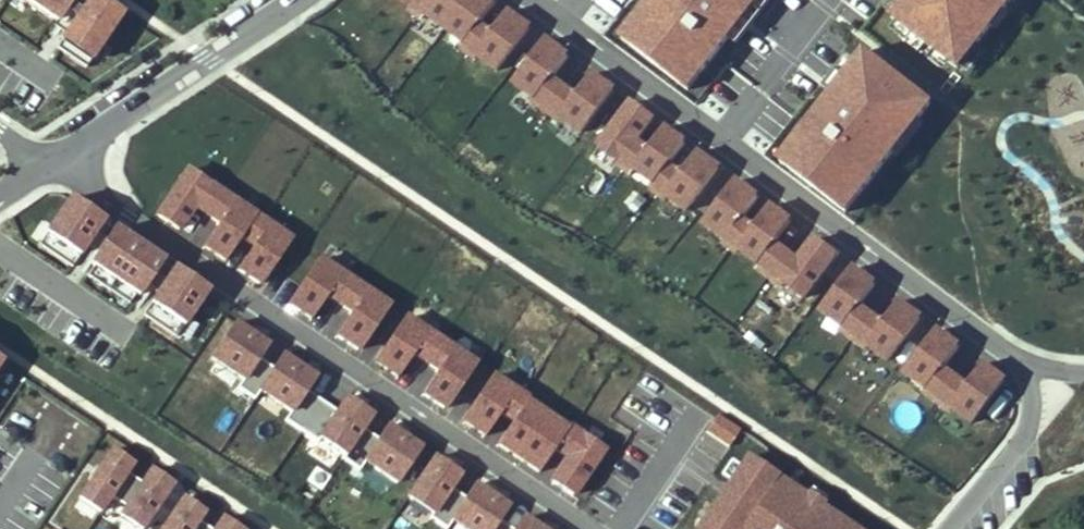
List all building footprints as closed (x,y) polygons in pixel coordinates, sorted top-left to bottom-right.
[(76,0),(22,0),(59,25),(76,0)] [(125,18),(98,0),(93,0),(78,23),(59,51),(89,72),(125,18)] [(78,23),(93,0),(76,0),(66,15),(78,23)] [(500,70),(534,22),(507,2),(491,25),(483,19),(497,0),(403,0),(500,70)] [(618,35),(691,91),(762,0),(645,0),(618,35)] [(890,10),(962,65),(1012,0),(898,0),(890,10)] [(567,56),(544,39),(513,80),(582,130),(614,86),(590,69),(574,90),(554,75),(567,56)] [(934,100),(861,44),(775,154),(848,210),(934,100)] [(650,117),(628,101),(596,143),(688,211),(725,163),(697,143),(680,166),(673,161),(688,142),(666,126),(650,148),(635,137),(650,117)] [(295,236),(184,165),(155,210),(178,225),(192,202),(217,218),(201,243),(225,258),(239,236),(249,242),(231,269),(261,288),(295,236)] [(757,195),(735,178),(702,223),(807,298),(841,251),(811,230),(796,251),(779,239),(793,220),(770,204),(754,226),(741,217),(757,195)] [(74,271),(105,224),(69,199),(37,247),(74,271)] [(115,232),(105,225),(96,238),(106,245),(115,232)] [(137,297),(140,299),(147,289),(163,265),(164,263),(115,231),(115,232),(106,245),(91,266),(95,268),(137,297)] [(392,303),(318,254),(285,303),(310,320),(326,296),(349,311),(334,334),(359,351),(392,303)] [(175,272),(163,265),(147,289),(152,293),(158,285),(164,289),(175,272)] [(873,285),(850,267),(819,309),(887,359),(920,315),(896,297),(880,319),(859,303),(873,285)] [(95,268),(88,279),(130,307),(137,297),(95,268)] [(209,294),(176,271),(175,272),(164,289),(144,319),(177,341),(209,294)] [(477,361),(404,312),(371,361),(396,378),(412,354),(435,369),(420,392),(445,409),(477,361)] [(253,401),(259,392),(274,370),(273,370),(274,369),(259,359),(268,345),(235,323),(210,359),(242,381),(236,389),(253,401)] [(959,346),(936,328),(905,370),(974,419),(1006,376),(982,358),(966,380),(946,364),(959,346)] [(259,392),(290,413),(284,422),(300,433),(322,401),(307,391),(315,377),(283,355),(274,369),(273,370),(274,370),(259,392)] [(608,447),(490,370),(459,417),(482,432),(496,409),(513,420),(496,445),(538,472),(551,452),(559,457),(545,479),(575,498),(608,447)] [(322,401),(300,433),(317,444),(320,440),(344,456),(363,429),(372,415),(346,398),(337,412),(322,401)] [(379,439),(363,429),(344,456),(342,460),(358,472),(364,463),(396,485),(421,448),(388,426),(379,439)] [(77,500),(99,514),(110,499),(110,498),(110,497),(126,473),(127,474),(132,465),(110,451),(77,500)] [(741,451),(688,528),(858,528),(741,451)] [(434,457),(406,499),(431,516),(429,520),(442,528),(447,528),(451,522),(452,521),(451,521),(466,499),(465,499),(466,498),(451,488),(460,475),(434,457)] [(136,528),(143,528),(172,486),(151,471),(142,484),(126,474),(127,474),(126,473),(110,497),(110,498),(110,499),(125,509),(119,517),(136,528)] [(451,522),(461,528),(511,528),(499,520),(508,507),(475,485),(466,498),(465,499),(466,499),(451,521),(452,521),(451,522)] [(197,521),(198,522),(204,513),(182,499),(162,528),(192,528),(197,521)] [(524,517),(516,528),(541,528),(524,517)] [(222,519),(215,528),(236,528),(222,519)]
